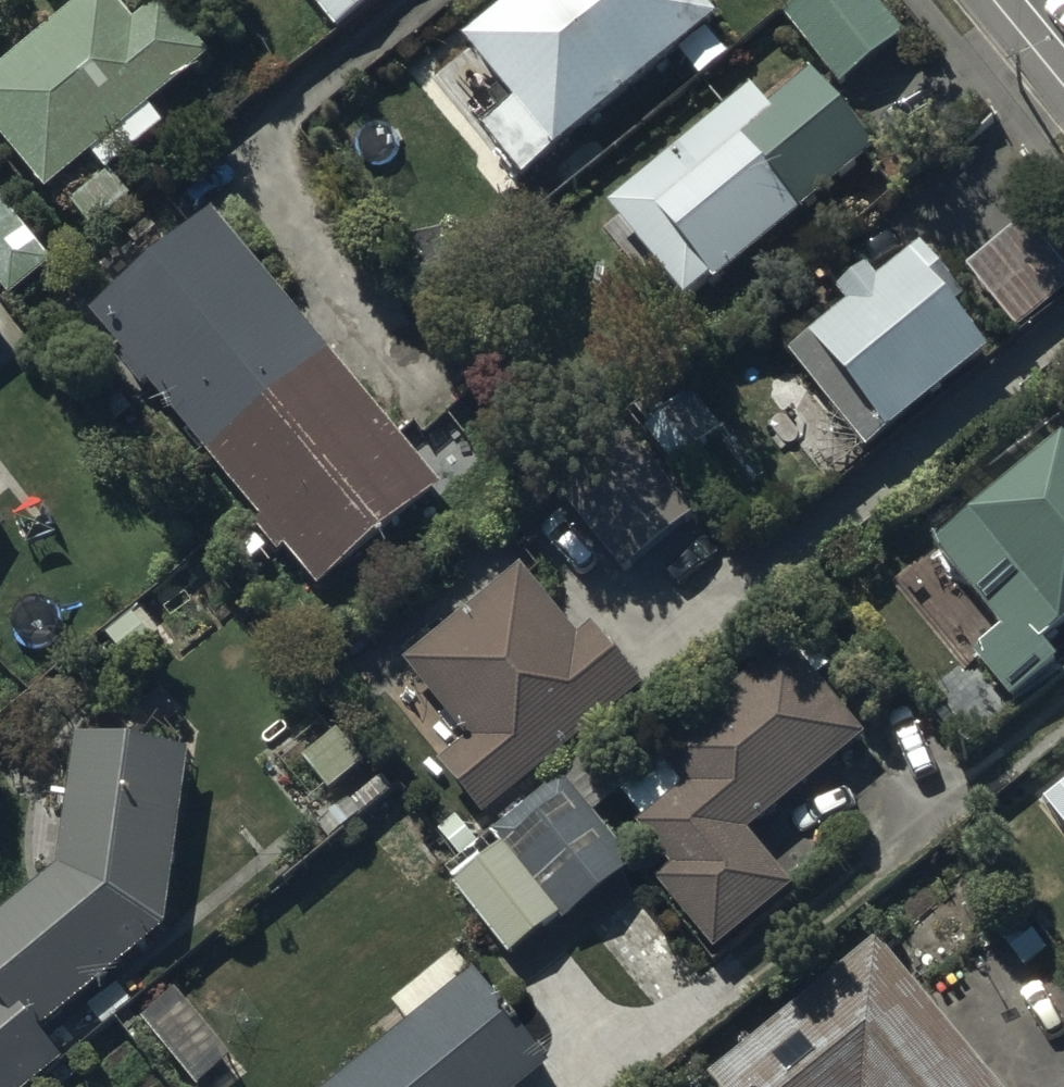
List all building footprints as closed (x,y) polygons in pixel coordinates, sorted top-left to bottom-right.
[(209,66),(162,9),(132,34),(104,0),(96,0),(0,78),(0,146),(45,201),(209,66)] [(334,34),(377,0),(307,0),(334,34)] [(515,113),(483,139),(522,186),(716,26),(694,0),(526,0),(463,51),(515,113)] [(838,92),(902,43),(869,0),(817,0),(786,24),(838,92)] [(872,156),(809,81),(768,115),(750,93),(606,213),(684,306),(709,285),(714,290),(872,156)] [(0,206),(0,292),(8,302),(50,268),(0,206)] [(964,272),(1016,336),(1063,297),(1063,226),(1048,206),(964,272)] [(205,459),(327,359),(212,219),(89,320),(124,362),(118,368),(141,395),(146,390),(205,459)] [(997,351),(920,255),(876,290),(866,278),(835,303),(845,316),(790,360),(867,456),(997,351)] [(327,359),(205,459),(260,526),(253,532),(277,561),(284,556),(318,597),(440,496),(327,359)] [(720,434),(691,396),(641,434),(672,472),(720,434)] [(1062,446),(930,552),(999,637),(972,659),(1009,704),(1054,667),(1042,652),(1063,634),(1063,448),(1062,446)] [(622,579),(694,518),(649,462),(576,524),(622,579)] [(576,645),(519,573),(404,668),(468,748),(438,772),(481,826),(641,693),(592,632),(576,645)] [(0,602),(0,627),(38,672),(81,636),(31,576),(0,602)] [(830,671),(801,636),(652,760),(654,763),(620,792),(594,762),(564,787),(562,784),(480,852),(456,823),(438,837),(462,865),(445,879),(453,889),(451,891),(509,961),(557,921),(563,928),(633,869),(595,823),(620,801),(641,827),(635,832),(670,873),(652,888),(712,960),(791,894),(746,839),(862,742),(814,684),(830,671)] [(74,747),(55,877),(0,921),(0,1086),(35,1086),(61,1066),(39,1041),(164,939),(189,764),(74,747)] [(877,948),(706,1086),(995,1086),(877,948)] [(454,960),(389,1012),(406,1033),(340,1086),(526,1086),(545,1072),(454,960)]
